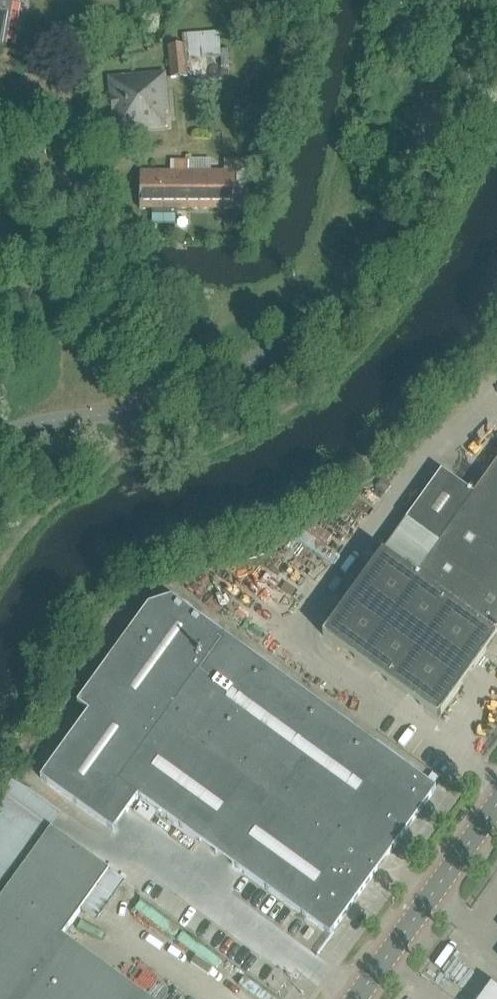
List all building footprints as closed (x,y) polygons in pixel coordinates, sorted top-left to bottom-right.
[(6,47),(13,0),(20,1),(20,0),(0,0),(0,46),(6,47)] [(186,77),(185,58),(188,58),(190,77),(221,75),(220,58),(218,34),(183,36),(184,46),(168,47),(170,78),(186,77)] [(163,113),(167,112),(164,74),(108,78),(113,134),(165,130),(163,113)] [(187,172),(187,162),(175,161),(175,172),(140,173),(140,209),(236,210),(237,172),(187,172)] [(474,493),(442,470),(406,520),(439,543),(416,574),(384,551),(332,624),(323,636),(439,719),(496,638),(496,461),(474,493)] [(41,778),(114,831),(139,796),(330,935),(437,788),(172,597),(149,605),(78,703),(89,711),(41,778)] [(63,936),(110,871),(51,829),(0,901),(0,998),(150,998),(63,936)] [(493,984),(482,998),(496,998),(496,987),(493,984)]
